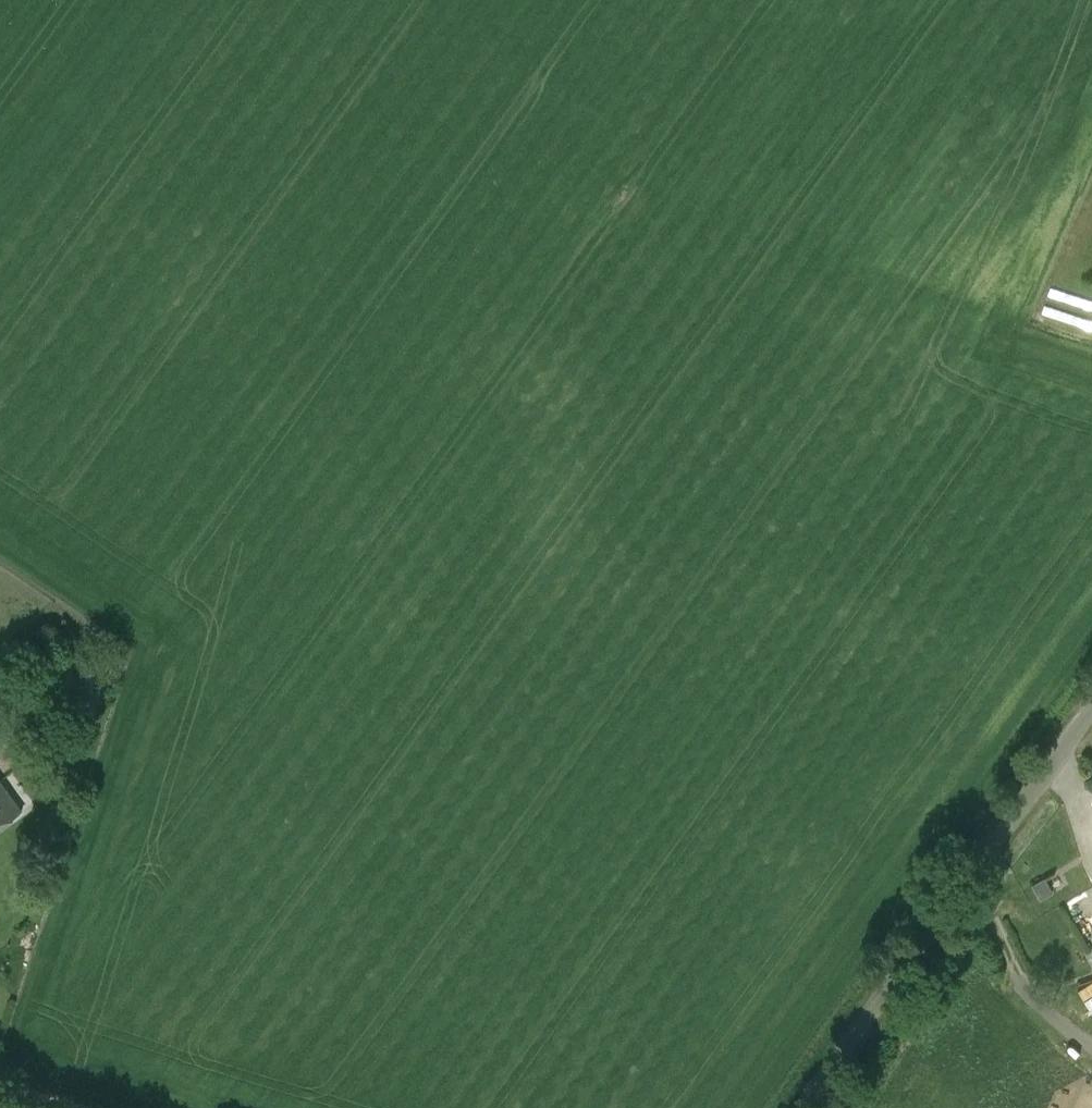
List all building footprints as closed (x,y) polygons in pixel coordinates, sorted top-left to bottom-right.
[(22,811),(0,780),(0,827),(22,811)]
